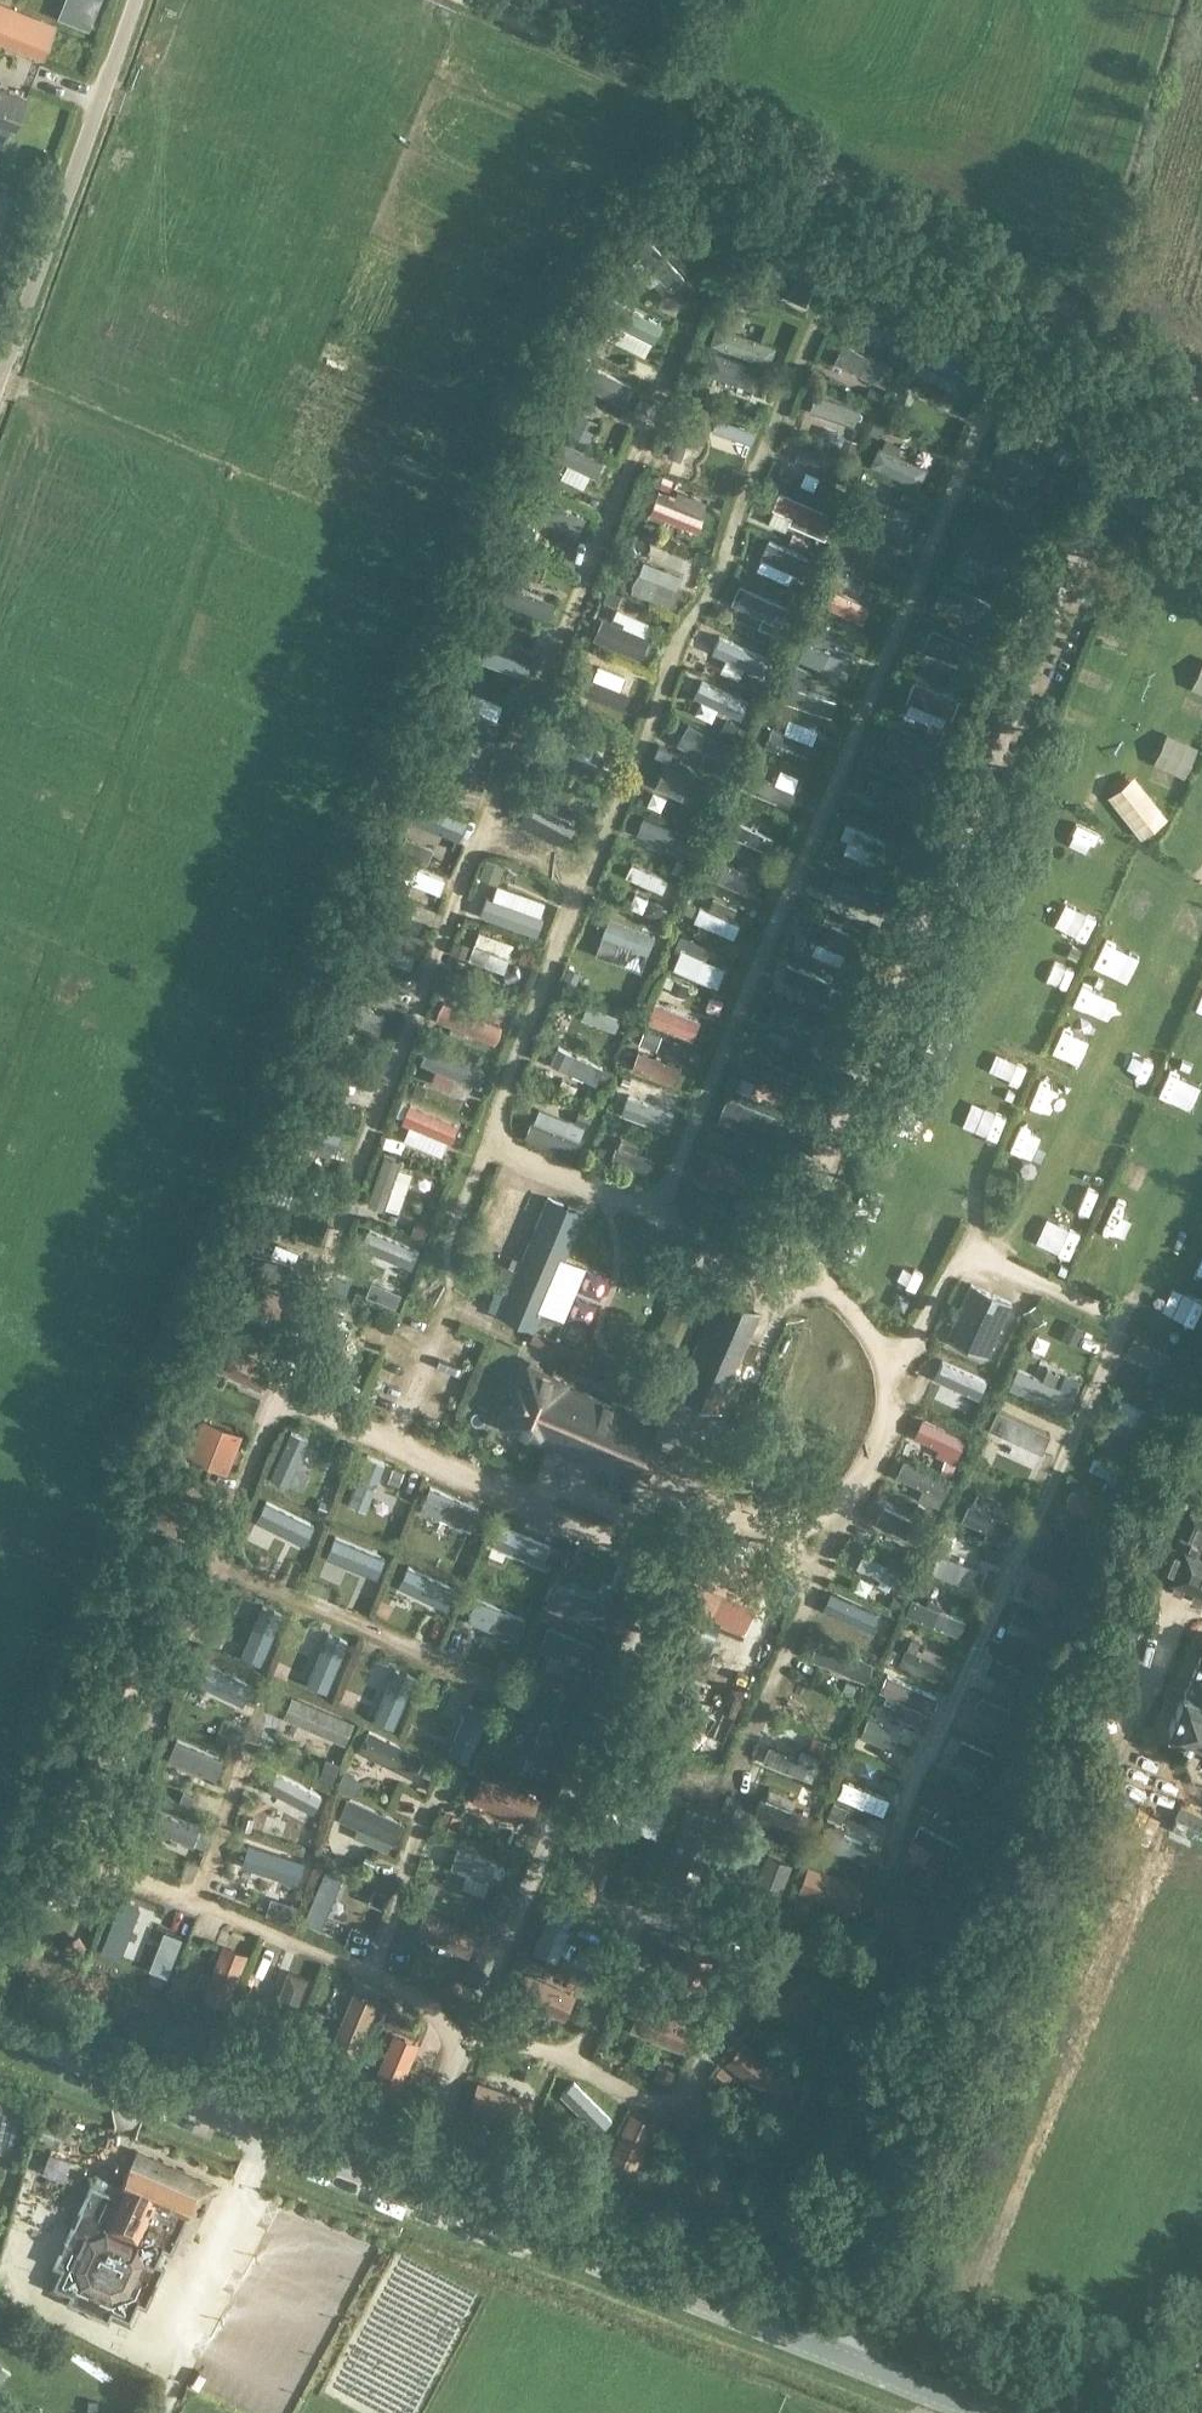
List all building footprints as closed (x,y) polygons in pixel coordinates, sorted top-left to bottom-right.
[(70,23),(90,30),(101,0),(79,0),(70,23)] [(27,17),(9,10),(0,32),(0,35),(17,42),(27,17)] [(4,144),(10,128),(15,129),(27,97),(0,87),(0,142),(4,144)] [(673,293),(685,281),(644,238),(632,249),(673,293)] [(812,243),(787,298),(805,307),(830,251),(812,243)] [(608,322),(656,345),(664,327),(616,305),(608,322)] [(884,349),(890,334),(846,314),(839,329),(884,349)] [(776,348),(719,329),(713,346),(770,366),(776,348)] [(844,345),(835,365),(889,391),(898,371),(844,345)] [(927,346),(919,363),(970,387),(978,370),(927,346)] [(769,374),(714,355),(707,374),(762,393),(769,374)] [(575,388),(624,406),(631,385),(583,367),(575,388)] [(950,418),(958,403),(912,379),(904,394),(950,418)] [(816,395),(810,413),(854,428),(861,411),(816,395)] [(571,411),(563,431),(587,441),(595,421),(571,411)] [(747,448),(752,433),(706,418),(701,432),(747,448)] [(714,471),(720,452),(683,441),(678,460),(714,471)] [(548,464),(597,482),(605,462),(555,443),(548,464)] [(1009,443),(998,460),(1038,485),(1049,468),(1009,443)] [(803,447),(795,465),(834,482),(842,464),(803,447)] [(928,470),(879,449),(871,467),(920,489),(928,470)] [(832,517),(780,495),(772,514),(825,535),(832,517)] [(911,533),(917,518),(870,499),(864,514),(911,533)] [(529,521),(577,539),(584,519),(536,501),(529,521)] [(658,502),(652,518),(698,534),(704,518),(658,502)] [(847,553),(894,570),(901,554),(853,537),(847,553)] [(810,561),(769,543),(761,560),(802,579),(810,561)] [(678,595),(638,580),(633,594),(673,609),(678,595)] [(502,601),(551,620),(557,604),(508,585),(502,601)] [(944,587),(937,604),(983,622),(989,606),(944,587)] [(789,610),(740,588),(732,606),(781,628),(789,610)] [(873,608),(834,592),(827,610),(865,626),(873,608)] [(651,642),(600,622),(592,643),(643,662),(651,642)] [(931,633),(923,652),(967,670),(975,651),(931,633)] [(769,662),(719,640),(712,656),(762,678),(769,662)] [(854,664),(804,645),(798,662),(848,681),(854,664)] [(480,661),(526,678),(532,665),(485,647),(480,661)] [(590,680),(615,686),(618,670),(593,665),(590,680)] [(630,700),(581,682),(576,696),(625,715),(630,700)] [(748,704),(701,684),(694,702),(741,722),(748,704)] [(915,685),(906,704),(951,722),(959,703),(915,685)] [(449,707),(497,724),(503,705),(456,689),(449,707)] [(836,703),(797,691),(793,706),(832,717),(836,703)] [(732,754),(689,728),(677,747),(721,773),(732,754)] [(814,748),(771,732),(765,748),(808,764),(814,748)] [(893,734),(885,752),(929,770),(937,753),(893,734)] [(476,770),(483,753),(434,736),(428,754),(476,770)] [(604,756),(556,738),(551,751),(599,769),(604,756)] [(709,790),(665,770),(656,789),(700,809),(709,790)] [(795,794),(755,778),(749,794),(788,810),(795,794)] [(457,841),(464,821),(409,802),(402,822),(457,841)] [(578,826),(531,804),(521,825),(568,847),(578,826)] [(1043,857),(1074,870),(1089,833),(1058,820),(1043,857)] [(691,842),(644,821),(636,838),(684,859),(691,842)] [(774,839),(736,823),(730,837),(768,854),(774,839)] [(847,826),(841,841),(881,858),(887,842),(847,826)] [(650,852),(647,869),(665,872),(668,855),(650,852)] [(387,877),(437,896),(443,878),(394,860),(387,877)] [(671,882),(632,866),(627,880),(665,896),(671,882)] [(763,881),(724,867),(718,883),(757,898),(763,881)] [(836,878),(828,895),(874,914),(881,896),(836,878)] [(543,920),(486,900),(479,919),(536,939),(543,920)] [(700,908),(694,923),(734,940),(740,926),(700,908)] [(1083,956),(1095,927),(1063,914),(1052,942),(1083,956)] [(656,940),(610,921),(602,939),(649,958),(656,940)] [(675,930),(683,945),(696,938),(688,923),(675,930)] [(813,923),(807,939),(853,958),(859,942),(813,923)] [(561,974),(556,986),(633,1015),(647,979),(658,971),(576,939),(570,951),(561,974)] [(409,973),(414,954),(363,940),(358,959),(409,973)] [(512,963),(468,948),(463,961),(507,976),(512,963)] [(726,971),(681,955),(674,972),(720,988),(726,971)] [(789,967),(782,983),(825,1001),(832,985),(789,967)] [(502,1027),(444,1006),(437,1025),(495,1047),(502,1027)] [(698,1021),(655,1006),(649,1024),(692,1039),(698,1021)] [(587,1009),(582,1022),(616,1034),(621,1021),(587,1009)] [(775,1009),(768,1027),(817,1047),(824,1030),(775,1009)] [(604,1068),(558,1048),(550,1066),(596,1086),(604,1068)] [(486,1074),(428,1052),(422,1068),(480,1090),(486,1074)] [(682,1068),(639,1054),(632,1075),(675,1089),(682,1068)] [(755,1057),(748,1075),(799,1096),(807,1078),(755,1057)] [(1131,1089),(1145,1096),(1156,1071),(1142,1065),(1131,1089)] [(369,1110),(371,1090),(318,1083),(315,1102),(369,1110)] [(674,1114),(629,1098),(622,1118),(666,1134),(674,1114)] [(727,1105),(720,1123),(780,1146),(787,1127),(727,1105)] [(461,1126),(408,1106),(401,1124),(454,1143),(461,1126)] [(879,1139),(905,1151),(917,1125),(891,1113),(879,1139)] [(340,1135),(293,1124),(288,1145),(336,1156),(340,1135)] [(580,1145),(529,1126),(524,1140),(575,1159),(580,1145)] [(652,1164),(616,1151),(611,1166),(647,1178),(652,1164)] [(386,1160),(368,1209),(383,1214),(401,1166),(386,1160)] [(764,1181),(706,1160),(698,1181),(756,1202),(764,1181)] [(1088,1221),(1100,1199),(1076,1187),(1065,1210),(1088,1221)] [(564,1318),(552,1314),(554,1308),(545,1304),(584,1213),(548,1198),(522,1259),(512,1255),(508,1265),(488,1257),(483,1270),(510,1281),(515,1269),(517,1270),(499,1313),(535,1328),(534,1329),(535,1329),(530,1341),(572,1358),(577,1347),(573,1345),(556,1338),(564,1318)] [(418,1251),(368,1232),(360,1251),(410,1271),(418,1251)] [(912,1254),(897,1281),(918,1293),(933,1266),(912,1254)] [(251,1255),(245,1270),(297,1289),(302,1274),(251,1255)] [(947,1337),(987,1355),(1011,1302),(971,1284),(947,1337)] [(285,1321),(292,1303),(245,1285),(238,1303),(285,1321)] [(722,1408),(737,1375),(731,1355),(753,1305),(719,1290),(677,1390),(722,1408)] [(703,1303),(675,1292),(657,1333),(684,1345),(703,1303)] [(1073,1349),(1083,1326),(1067,1319),(1057,1342),(1073,1349)] [(1176,1353),(1182,1334),(1154,1324),(1147,1343),(1176,1353)] [(351,1332),(332,1325),(312,1375),(331,1382),(351,1332)] [(1027,1357),(1068,1374),(1077,1354),(1036,1337),(1027,1357)] [(1165,1365),(1127,1348),(1122,1359),(1160,1376),(1165,1365)] [(206,1369),(258,1392),(265,1377),(213,1354),(206,1369)] [(502,1425),(542,1441),(543,1437),(633,1476),(655,1424),(565,1386),(566,1383),(528,1366),(502,1425)] [(1019,1366),(1011,1384),(1068,1410),(1076,1391),(1019,1366)] [(995,1393),(944,1371),(938,1385),(988,1407),(995,1393)] [(1120,1397),(1112,1414),(1145,1429),(1153,1411),(1120,1397)] [(998,1408),(990,1427),(1042,1450),(1051,1431),(998,1408)] [(242,1430),(200,1415),(193,1435),(235,1449),(242,1430)] [(924,1418),(916,1436),(957,1454),(965,1437),(924,1418)] [(272,1475),(290,1481),(308,1434),(290,1427),(272,1475)] [(982,1436),(962,1482),(1031,1512),(1045,1479),(1051,1467),(982,1436)] [(1136,1469),(1094,1451),(1087,1466),(1129,1484),(1136,1469)] [(346,1500),(368,1508),(386,1460),(364,1452),(346,1500)] [(903,1461),(896,1477),(942,1498),(950,1481),(903,1461)] [(319,1470),(310,1507),(331,1512),(341,1476),(319,1470)] [(430,1484),(422,1507),(473,1525),(481,1503),(430,1484)] [(1118,1505),(1071,1485),(1064,1502),(1110,1522),(1118,1505)] [(1014,1519),(967,1498),(960,1514),(1007,1535),(1014,1519)] [(266,1500),(257,1521),(304,1542),(314,1520),(266,1500)] [(1198,1502),(1192,1513),(1183,1535),(1182,1535),(1162,1579),(1201,1597),(1201,1503),(1198,1502)] [(881,1509),(875,1524),(916,1542),(922,1528),(881,1509)] [(414,1548),(428,1552),(438,1521),(423,1517),(414,1548)] [(499,1520),(491,1542),(545,1562),(553,1540),(499,1520)] [(335,1534),(327,1557),(374,1574),(383,1551),(335,1534)] [(680,1603),(745,1630),(769,1574),(704,1547),(680,1603)] [(900,1566),(863,1549),(855,1566),(892,1583),(900,1566)] [(972,1587),(980,1570),(937,1551),(929,1568),(972,1587)] [(406,1564),(399,1585),(445,1599),(452,1578),(406,1564)] [(492,1576),(487,1589),(506,1596),(511,1583),(492,1576)] [(560,1579),(552,1601),(605,1620),(613,1599),(560,1579)] [(778,1613),(790,1616),(797,1593),(784,1590),(778,1613)] [(823,1607),(870,1627),(877,1611),(830,1590),(823,1607)] [(916,1593),(908,1610),(956,1631),(964,1614),(916,1593)] [(475,1595),(467,1617),(517,1635),(525,1613),(475,1595)] [(238,1650),(260,1660),(282,1610),(261,1600),(238,1650)] [(548,1625),(541,1646),(591,1664),(598,1643),(548,1625)] [(328,1629),(306,1682),(324,1690),(347,1637),(328,1629)] [(807,1653),(862,1677),(869,1661),(814,1637),(807,1653)] [(904,1646),(897,1663),(940,1682),(947,1666),(904,1646)] [(1184,1696),(1183,1696),(1170,1726),(1201,1741),(1200,1745),(1201,1751),(1201,1654),(1184,1696)] [(202,1657),(193,1680),(242,1699),(252,1676),(202,1657)] [(396,1663),(374,1715),(393,1723),(415,1672),(396,1663)] [(938,1692),(886,1669),(878,1686),(930,1709),(938,1692)] [(788,1671),(768,1716),(844,1747),(862,1704),(863,1702),(788,1671)] [(700,1706),(726,1717),(733,1702),(707,1690),(700,1706)] [(135,1691),(134,1695),(130,1707),(143,1711),(148,1696),(135,1691)] [(293,1693),(283,1716),(344,1743),(354,1721),(293,1693)] [(878,1711),(918,1730),(927,1712),(887,1693),(878,1711)] [(447,1750),(469,1758),(489,1705),(468,1697),(447,1750)] [(891,1725),(866,1714),(858,1732),(883,1743),(891,1725)] [(540,1724),(521,1768),(537,1776),(557,1732),(540,1724)] [(370,1727),(360,1748),(413,1774),(423,1753),(370,1727)] [(175,1736),(168,1757),(217,1774),(224,1753),(175,1736)] [(496,1742),(485,1767),(511,1778),(522,1753),(496,1742)] [(768,1744),(762,1760),(811,1777),(817,1762),(768,1744)] [(638,1783),(642,1772),(630,1767),(626,1779),(638,1783)] [(275,1770),(267,1788),(314,1808),(322,1791),(275,1770)] [(479,1773),(470,1795),(525,1817),(534,1795),(479,1773)] [(810,1792),(764,1774),(757,1792),(803,1810),(810,1792)] [(842,1777),(836,1793),(883,1810),(888,1794),(842,1777)] [(613,1782),(606,1803),(638,1814),(633,1828),(656,1836),(668,1801),(613,1782)] [(899,1787),(888,1806),(898,1811),(908,1792),(899,1787)] [(349,1796),(339,1818),(392,1841),(402,1819),(349,1796)] [(707,1815),(684,1806),(662,1863),(685,1872),(707,1815)] [(147,1807),(142,1826),(194,1840),(199,1821),(147,1807)] [(873,1844),(879,1831),(842,1815),(836,1828),(873,1844)] [(248,1839),(241,1863),(297,1879),(304,1855),(248,1839)] [(609,1849),(585,1840),(567,1894),(591,1902),(609,1849)] [(455,1846),(449,1864),(499,1880),(505,1862),(455,1846)] [(766,1917),(789,1858),(765,1849),(743,1908),(766,1917)] [(303,1915),(322,1923),(343,1877),(323,1868),(303,1915)] [(862,1891),(806,1870),(797,1893),(853,1914),(862,1891)] [(424,1909),(414,1928),(465,1952),(474,1932),(424,1909)] [(551,1912),(537,1947),(559,1956),(573,1921),(551,1912)] [(165,1927),(148,1967),(166,1974),(183,1935),(165,1927)] [(666,1935),(651,1930),(646,1944),(661,1949),(666,1935)] [(221,1939),(204,1985),(229,1994),(246,1948),(221,1939)] [(282,1953),(262,1946),(239,2008),(260,2016),(282,1953)] [(680,1958),(675,1971),(680,1973),(669,2003),(693,2013),(713,1962),(689,1953),(685,1961),(680,1958)] [(574,1996),(524,1976),(515,1998),(564,2019),(574,1996)] [(816,1990),(756,1988),(755,2015),(815,2017),(816,1990)] [(324,2047),(343,2054),(362,2005),(343,1997),(324,2047)] [(640,2006),(631,2030),(685,2051),(695,2027),(640,2006)] [(390,2021),(371,2074),(391,2081),(410,2029),(390,2021)] [(790,2079),(743,2042),(727,2063),(774,2099),(790,2079)] [(555,2073),(522,2159),(589,2186),(625,2102),(555,2073)] [(532,2102),(478,2084),(470,2109),(524,2127),(532,2102)] [(632,2116),(609,2170),(632,2180),(655,2126),(632,2116)] [(468,2122),(456,2117),(450,2132),(462,2137),(468,2122)] [(64,2267),(56,2284),(73,2292),(69,2299),(107,2317),(111,2309),(130,2318),(138,2300),(145,2303),(163,2266),(155,2262),(162,2245),(170,2249),(175,2239),(178,2231),(171,2227),(178,2211),(186,2214),(195,2195),(131,2165),(121,2187),(125,2189),(120,2198),(117,2197),(91,2185),(89,2191),(81,2208),(89,2212),(81,2229),(73,2225),(56,2263),(64,2267)] [(97,2411),(97,2401),(88,2401),(88,2410),(97,2411)]
